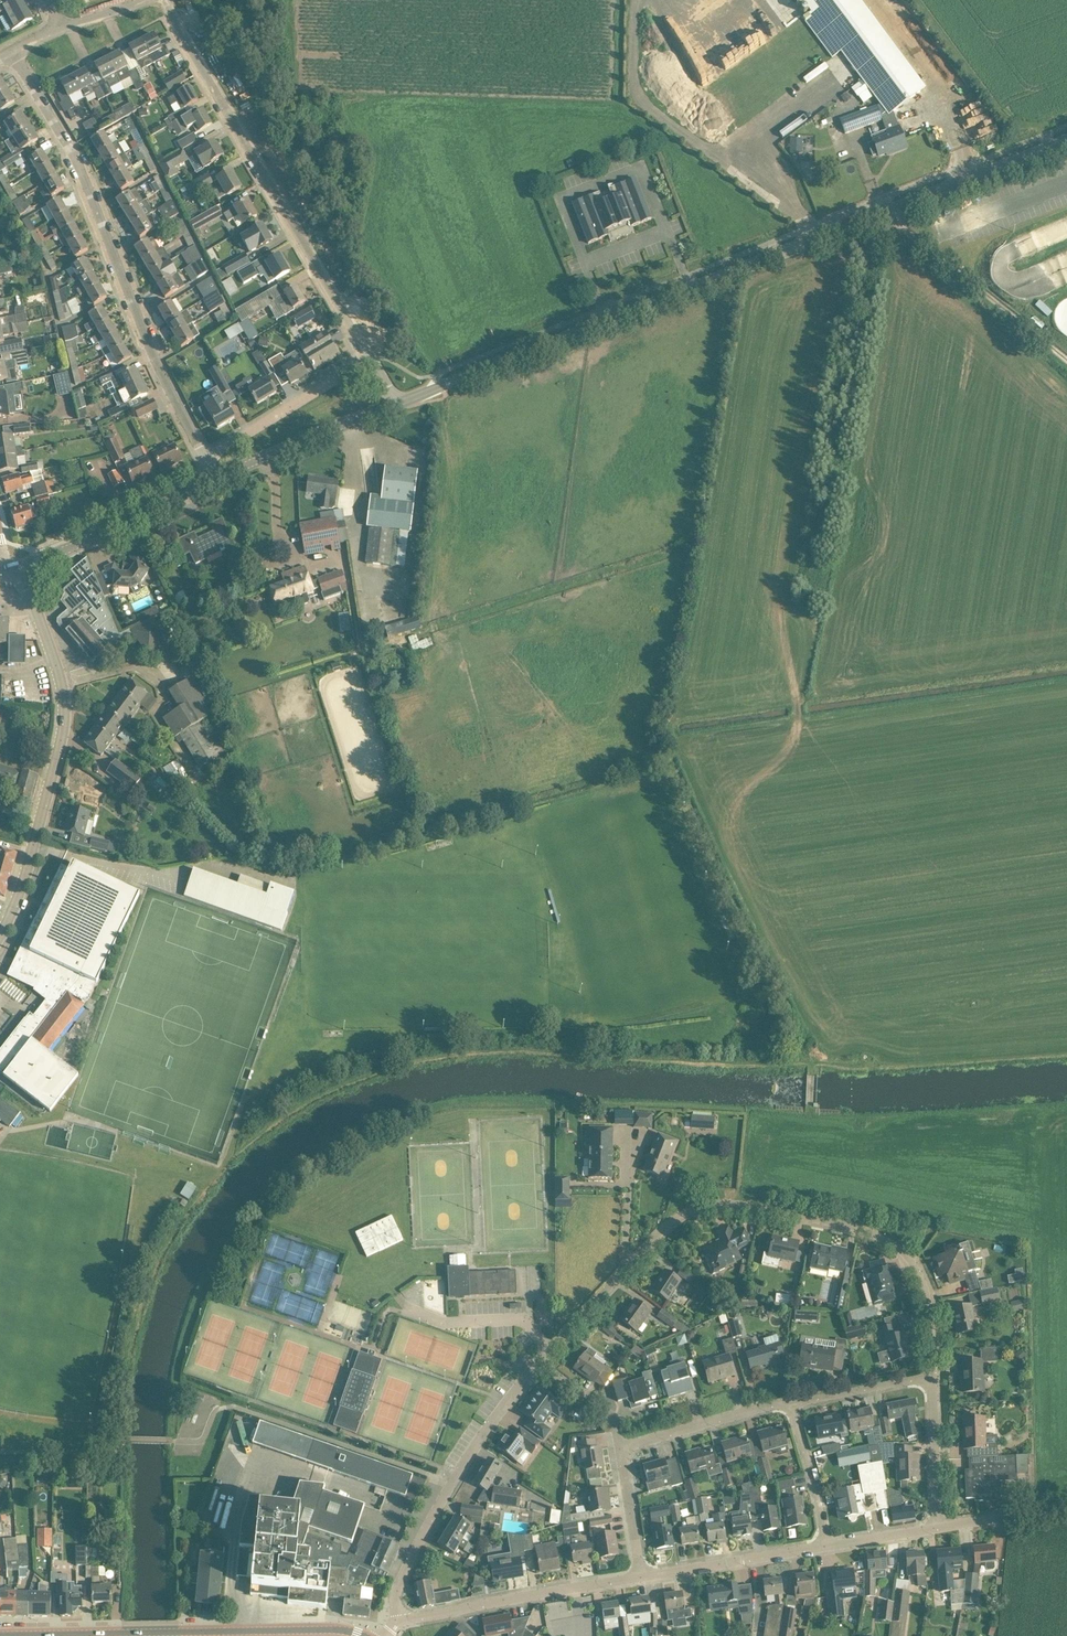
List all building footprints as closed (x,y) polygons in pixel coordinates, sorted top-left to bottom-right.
[(3,12),(12,30),(32,19),(22,0),(16,0),(6,5),(3,0),(2,0),(0,1),(0,14),(3,12)] [(860,0),(803,0),(812,12),(803,19),(809,28),(832,58),(841,50),(863,80),(851,88),(857,98),(859,96),(864,103),(873,97),(868,90),(870,89),(881,104),(878,106),(840,120),(845,134),(883,120),(887,130),(871,136),(874,142),(879,156),(892,152),(893,153),(907,148),(893,112),(925,88),(918,79),(860,0)] [(161,47),(154,35),(142,41),(150,56),(154,64),(170,55),(165,45),(161,47)] [(150,56),(142,41),(130,47),(137,62),(140,66),(135,69),(140,79),(147,76),(144,69),(154,64),(150,56)] [(126,68),(128,67),(120,52),(108,59),(121,83),(131,78),(137,91),(145,88),(140,79),(135,69),(128,72),(126,68)] [(111,89),(121,83),(108,59),(95,65),(103,80),(105,84),(101,86),(106,97),(113,93),(111,89)] [(93,85),(86,70),(73,77),(81,92),(85,98),(95,93),(99,101),(106,97),(101,86),(95,89),(93,85)] [(169,92),(186,81),(181,72),(163,82),(169,92)] [(69,98),(81,92),(73,77),(61,83),(65,91),(59,95),(64,104),(61,106),(64,112),(64,111),(72,126),(88,117),(81,102),(73,106),(70,101),(69,98)] [(186,108),(188,107),(197,101),(189,87),(179,93),(168,99),(172,106),(182,100),(186,108)] [(158,97),(153,88),(147,92),(152,100),(158,97)] [(11,104),(15,102),(7,90),(0,94),(0,110),(1,111),(11,104)] [(852,99),(846,92),(840,96),(845,103),(852,99)] [(122,108),(114,113),(118,121),(127,116),(122,108)] [(169,125),(188,115),(184,108),(175,114),(168,118),(169,119),(166,120),(169,125)] [(147,109),(138,110),(139,117),(148,116),(147,109)] [(200,132),(202,131),(211,125),(203,111),(199,114),(196,110),(188,115),(169,125),(175,135),(177,134),(178,136),(187,131),(186,130),(193,126),(197,133),(200,131),(200,132)] [(14,137),(30,127),(22,114),(5,124),(14,137)] [(806,115),(780,133),(784,138),(809,120),(806,115)] [(127,136),(131,134),(137,131),(130,118),(125,121),(121,123),(127,136)] [(100,131),(95,121),(93,119),(82,125),(89,137),(100,131)] [(100,131),(105,128),(100,119),(95,121),(100,131)] [(29,146),(38,140),(30,127),(14,137),(18,144),(9,150),(12,153),(1,160),(2,162),(0,164),(2,167),(0,168),(0,173),(6,169),(15,163),(24,157),(26,156),(22,150),(29,146)] [(112,146),(108,139),(113,136),(109,130),(104,133),(91,141),(99,153),(112,146)] [(144,144),(137,131),(131,134),(138,147),(144,144)] [(182,150),(183,150),(199,141),(194,133),(177,143),(182,150)] [(791,138),(791,152),(803,152),(804,138),(791,138)] [(119,158),(126,154),(119,142),(112,146),(99,153),(106,166),(119,158)] [(218,148),(214,142),(195,153),(203,167),(222,156),(224,154),(220,147),(218,148)] [(150,157),(145,148),(144,144),(138,147),(140,150),(135,152),(140,162),(144,160),(150,157)] [(179,173),(175,168),(189,160),(183,150),(182,150),(159,164),(168,180),(179,173)] [(37,172),(50,164),(42,151),(30,159),(37,172)] [(126,171),(126,170),(133,167),(126,154),(119,158),(106,166),(114,178),(126,171)] [(18,167),(27,161),(24,157),(15,163),(18,167)] [(157,170),(152,160),(150,157),(144,160),(151,173),(157,170)] [(44,184),(57,176),(50,164),(37,172),(44,184)] [(4,175),(8,172),(6,169),(0,173),(0,180),(6,190),(11,187),(4,175)] [(121,191),(131,185),(134,183),(126,171),(114,178),(121,191)] [(227,196),(231,194),(241,188),(231,172),(217,180),(222,187),(214,192),(218,200),(226,195),(227,196)] [(160,191),(166,188),(159,175),(154,178),(160,191)] [(52,197),(55,195),(64,189),(57,176),(44,184),(38,188),(45,200),(52,196),(52,197)] [(187,188),(191,195),(212,182),(209,176),(187,188)] [(652,219),(648,209),(636,179),(616,187),(616,186),(609,189),(611,195),(602,199),(600,193),(593,195),(593,196),(573,204),(589,244),(609,236),(610,240),(633,231),(632,227),(652,219)] [(18,200),(16,196),(11,187),(6,190),(13,203),(18,200)] [(173,201),(168,192),(166,188),(160,191),(167,204),(173,201)] [(125,213),(143,202),(135,190),(117,201),(125,213)] [(20,216),(26,212),(31,207),(25,196),(18,200),(13,203),(20,216)] [(55,220),(67,213),(60,200),(47,207),(55,220)] [(145,218),(153,213),(145,200),(143,202),(125,213),(132,225),(145,218)] [(179,214),(174,205),(173,201),(167,204),(158,209),(166,222),(173,217),(179,214)] [(244,224),(248,222),(257,216),(248,201),(224,215),(228,222),(233,219),(238,227),(243,224),(244,224)] [(205,239),(199,228),(222,216),(217,208),(190,223),(201,241),(205,239)] [(52,230),(55,236),(61,232),(74,225),(67,213),(55,220),(58,226),(52,230)] [(31,234),(36,230),(29,217),(23,220),(31,234)] [(140,238),(149,232),(153,230),(145,218),(132,225),(140,238)] [(177,240),(183,236),(189,233),(182,220),(177,223),(179,228),(172,231),(177,240)] [(68,245),(81,238),(74,225),(61,232),(65,238),(60,241),(63,247),(68,244),(68,245)] [(268,232),(267,233),(262,225),(256,229),(256,227),(250,231),(249,230),(240,235),(250,253),(258,248),(259,248),(271,241),(271,240),(272,239),(268,232)] [(36,230),(31,234),(38,246),(43,242),(36,230)] [(190,249),(196,246),(189,233),(183,236),(190,249)] [(75,258),(79,256),(88,250),(81,238),(68,245),(75,258)] [(143,261),(161,250),(153,238),(135,249),(143,261)] [(45,258),(50,254),(43,242),(38,246),(45,258)] [(190,265),(202,259),(196,246),(190,249),(192,254),(186,257),(190,265)] [(163,266),(163,265),(157,255),(162,252),(161,250),(143,261),(150,273),(163,266)] [(50,254),(45,258),(52,271),(58,268),(50,254)] [(245,255),(224,267),(229,276),(250,264),(245,255)] [(276,280),(279,278),(289,272),(279,256),(267,263),(263,257),(237,273),(244,284),(260,275),(261,276),(270,271),(276,280)] [(196,278),(200,276),(209,272),(202,259),(190,265),(196,278)] [(80,280),(92,273),(85,260),(72,268),(76,274),(71,277),(74,283),(79,280),(80,280)] [(158,286),(178,273),(171,261),(163,265),(163,266),(150,273),(158,286)] [(4,275),(6,281),(24,277),(21,263),(0,268),(0,276),(4,275)] [(87,293),(99,285),(92,273),(80,280),(83,287),(77,290),(81,296),(87,293)] [(178,290),(185,286),(178,273),(158,286),(165,298),(178,290)] [(59,291),(60,290),(56,277),(50,278),(53,293),(59,291)] [(207,298),(219,291),(212,278),(199,285),(199,287),(201,286),(207,298)] [(94,305),(97,303),(107,298),(99,285),(87,293),(90,298),(86,301),(90,307),(94,305)] [(286,315),(294,310),(293,308),(306,301),(297,286),(284,293),(284,294),(278,298),(273,290),(250,305),(259,321),(270,314),(271,317),(274,319),(278,319),(281,318),(286,315)] [(63,305),(63,304),(61,299),(69,296),(65,288),(60,290),(59,291),(53,293),(57,307),(63,305)] [(213,310),(219,307),(225,304),(219,291),(207,298),(213,310)] [(63,305),(57,307),(60,321),(66,319),(83,311),(76,298),(63,304),(63,305)] [(1041,301),(1037,305),(1048,318),(1053,313),(1041,301)] [(166,323),(179,315),(171,302),(159,310),(166,323)] [(225,304),(219,307),(221,311),(214,315),(220,325),(233,318),(225,304)] [(27,323),(24,306),(16,308),(16,316),(6,318),(0,319),(0,328),(27,323)] [(97,328),(109,321),(102,308),(89,316),(93,322),(84,327),(88,333),(96,328),(97,328)] [(292,318),(298,329),(316,318),(310,308),(292,318)] [(194,323),(190,316),(186,310),(184,312),(179,315),(166,323),(174,335),(193,324),(194,323)] [(96,345),(99,343),(117,333),(109,321),(97,328),(100,334),(92,339),(96,345)] [(24,332),(29,331),(27,323),(0,328),(0,356),(2,355),(4,355),(24,351),(22,339),(4,342),(3,336),(24,332)] [(181,347),(191,342),(194,340),(194,339),(200,335),(193,324),(174,335),(181,347)] [(225,331),(230,340),(242,333),(236,324),(225,331)] [(79,337),(76,325),(62,328),(66,342),(72,341),(79,337)] [(106,356),(124,346),(117,333),(99,343),(103,349),(102,350),(106,356)] [(307,356),(310,360),(315,370),(324,364),(323,362),(337,354),(330,342),(331,342),(326,333),(301,348),(306,356),(307,356)] [(59,334),(45,337),(47,346),(61,343),(59,334)] [(84,343),(83,336),(82,336),(79,337),(72,341),(66,342),(69,356),(75,355),(79,353),(77,345),(84,343)] [(269,339),(261,337),(259,345),(268,347),(269,339)] [(251,339),(247,341),(251,348),(256,345),(253,340),(252,340),(251,339)] [(118,366),(121,364),(131,359),(124,346),(106,356),(113,368),(118,365),(118,366)] [(14,369),(14,372),(31,368),(30,359),(33,359),(32,349),(24,351),(4,355),(2,355),(3,362),(0,363),(0,381),(8,380),(6,370),(14,369)] [(299,361),(298,361),(293,353),(284,359),(281,354),(268,362),(276,374),(283,370),(291,384),(306,375),(303,369),(304,369),(299,361)] [(72,370),(78,369),(75,355),(69,356),(72,370)] [(264,359),(258,363),(268,377),(274,373),(264,359)] [(78,369),(72,370),(76,385),(86,381),(84,371),(94,367),(92,363),(78,369)] [(138,375),(135,369),(119,377),(120,378),(117,379),(114,373),(99,380),(102,386),(107,384),(112,396),(113,395),(141,382),(141,381),(143,380),(140,374),(138,375)] [(67,373),(53,376),(58,398),(72,394),(67,373)] [(277,393),(271,383),(268,379),(249,391),(257,405),(277,393)] [(113,395),(118,407),(108,411),(111,418),(133,408),(131,403),(147,395),(144,388),(147,387),(144,381),(142,382),(141,382),(113,395)] [(225,398),(231,394),(225,382),(218,387),(225,398)] [(6,395),(25,393),(23,383),(0,387),(0,418),(9,417),(6,395)] [(81,388),(73,392),(76,398),(84,394),(81,388)] [(227,404),(226,404),(221,396),(198,409),(208,426),(214,422),(218,428),(235,418),(227,404)] [(139,418),(147,414),(157,409),(153,400),(134,409),(139,418)] [(13,426),(14,435),(31,433),(30,425),(13,426)] [(14,448),(12,436),(0,438),(0,454),(23,451),(22,447),(14,448)] [(106,445),(114,462),(123,458),(115,441),(106,445)] [(155,455),(157,461),(162,471),(182,461),(174,446),(155,455)] [(154,474),(146,459),(141,447),(130,452),(135,464),(127,468),(134,484),(154,474)] [(16,458),(26,456),(25,451),(23,452),(23,451),(0,454),(0,471),(17,468),(16,458)] [(37,463),(20,466),(22,474),(38,471),(37,463)] [(411,531),(414,505),(418,471),(385,467),(381,501),(370,500),(367,526),(371,527),(366,563),(389,566),(405,568),(409,531),(411,531)] [(118,470),(109,475),(114,487),(124,482),(118,470)] [(6,494),(23,489),(22,486),(34,483),(31,475),(20,478),(19,475),(2,480),(6,494)] [(335,507),(336,496),(338,481),(309,478),(307,492),(322,494),(320,508),(329,509),(329,508),(332,509),(335,507)] [(36,498),(48,494),(45,484),(33,488),(36,498)] [(36,498),(39,508),(52,505),(48,494),(36,498)] [(37,517),(34,507),(34,505),(12,512),(17,529),(34,524),(32,519),(37,517)] [(321,520),(335,517),(334,511),(329,511),(320,513),(321,520)] [(336,522),(335,518),(335,517),(321,520),(321,521),(300,525),(306,556),(325,552),(324,547),(331,546),(332,551),(341,549),(337,527),(346,526),(345,521),(336,522)] [(196,564),(224,550),(234,545),(222,520),(212,525),(217,534),(212,536),(210,534),(198,540),(194,533),(177,542),(184,556),(191,552),(196,564)] [(148,569),(144,562),(140,552),(131,556),(134,563),(131,567),(128,565),(123,568),(123,571),(118,571),(114,564),(105,568),(115,588),(131,590),(132,591),(134,594),(137,594),(140,593),(141,590),(141,588),(140,585),(150,571),(148,569)] [(61,625),(80,647),(93,662),(99,657),(105,664),(134,636),(130,630),(119,635),(113,619),(104,597),(100,586),(87,558),(71,572),(77,579),(65,590),(65,593),(67,597),(63,600),(72,610),(61,619),(60,625),(61,625)] [(313,591),(308,577),(305,567),(281,574),(284,583),(270,588),(276,604),(295,597),(298,605),(300,606),(309,603),(310,601),(307,593),(313,591)] [(335,572),(317,579),(324,598),(342,592),(335,572)] [(110,595),(110,594),(106,584),(100,586),(104,597),(110,595)] [(202,596),(197,585),(184,592),(184,591),(180,593),(177,595),(176,597),(176,600),(177,603),(179,605),(183,606),(189,603),(189,602),(202,596)] [(395,592),(394,612),(407,612),(408,592),(395,592)] [(247,605),(243,597),(235,602),(239,609),(247,605)] [(8,643),(8,618),(0,618),(0,643),(8,643)] [(152,618),(132,630),(146,654),(166,642),(152,618)] [(421,629),(418,618),(385,627),(388,637),(421,629)] [(11,663),(24,663),(24,638),(11,638),(11,663)] [(170,692),(180,708),(164,719),(179,743),(183,741),(201,768),(202,767),(205,773),(222,761),(220,759),(216,761),(215,760),(224,754),(203,721),(212,715),(206,706),(208,704),(191,678),(170,692)] [(150,695),(139,687),(130,680),(107,711),(126,726),(150,695)] [(1,726),(14,730),(19,712),(5,708),(4,712),(0,711),(0,729),(1,726)] [(121,733),(126,726),(107,711),(83,743),(101,756),(119,732),(121,733)] [(164,768),(173,784),(188,775),(178,759),(164,768)] [(116,760),(107,772),(133,790),(141,779),(116,760)] [(0,766),(0,785),(9,788),(11,782),(18,784),(14,797),(32,802),(39,777),(20,771),(0,766)] [(102,787),(100,790),(101,794),(105,796),(108,792),(107,788),(102,787)] [(151,803),(147,808),(154,813),(158,808),(151,803)] [(90,813),(83,811),(72,808),(69,821),(68,821),(65,831),(78,834),(76,843),(91,847),(112,852),(114,844),(93,838),(84,835),(90,813)] [(10,880),(17,854),(0,849),(0,877),(10,880)] [(122,886),(73,863),(70,869),(62,865),(35,919),(8,976),(35,989),(34,991),(46,1000),(34,1016),(30,1013),(25,1019),(0,1051),(0,1071),(5,1075),(4,1076),(50,1112),(78,1076),(48,1052),(85,1006),(84,1005),(91,996),(140,895),(122,886)] [(184,896),(282,930),(294,895),(270,886),(267,894),(257,891),(260,883),(241,876),(237,886),(193,871),(184,896)] [(10,880),(0,877),(0,895),(5,897),(10,880)] [(10,1127),(20,1113),(0,1099),(0,1120),(10,1127)] [(652,1114),(635,1113),(634,1127),(651,1129),(652,1114)] [(713,1130),(714,1117),(700,1117),(699,1129),(713,1130)] [(612,1179),(612,1128),(587,1127),(586,1159),(589,1159),(589,1178),(612,1179)] [(658,1134),(644,1171),(662,1178),(677,1141),(658,1134)] [(569,1178),(556,1178),(556,1200),(569,1200),(569,1178)] [(189,1199),(197,1187),(188,1181),(181,1194),(189,1199)] [(739,1248),(750,1242),(744,1229),(733,1234),(730,1227),(719,1233),(724,1244),(707,1252),(715,1269),(737,1259),(733,1250),(739,1248)] [(795,1262),(797,1251),(799,1242),(773,1237),(769,1254),(765,1253),(764,1253),(762,1263),(779,1267),(781,1259),(795,1262)] [(951,1283),(961,1280),(964,1279),(962,1275),(977,1270),(968,1243),(946,1250),(947,1255),(936,1259),(941,1272),(946,1270),(951,1283)] [(851,1269),(850,1269),(843,1268),(846,1252),(816,1246),(810,1269),(827,1273),(828,1269),(841,1272),(833,1305),(827,1304),(826,1309),(841,1312),(848,1282),(851,1269)] [(865,1284),(862,1285),(867,1302),(874,1300),(875,1302),(883,1300),(893,1297),(885,1269),(883,1260),(869,1264),(871,1269),(862,1272),(865,1284)] [(449,1269),(450,1297),(486,1296),(486,1293),(499,1292),(499,1295),(517,1294),(516,1270),(497,1271),(498,1274),(485,1275),(485,1272),(468,1273),(468,1268),(449,1269)] [(682,1281),(674,1276),(665,1270),(652,1290),(669,1301),(682,1281)] [(704,1293),(709,1285),(695,1276),(690,1284),(704,1293)] [(981,1293),(984,1307),(1000,1303),(997,1289),(981,1293)] [(797,1302),(797,1306),(800,1308),(804,1308),(807,1305),(806,1301),(803,1298),(799,1299),(797,1302)] [(651,1312),(644,1307),(635,1300),(621,1320),(637,1331),(651,1312)] [(1014,1303),(1015,1311),(1025,1309),(1023,1301),(1014,1303)] [(958,1334),(969,1332),(976,1330),(971,1306),(953,1309),(958,1334)] [(673,1328),(678,1321),(663,1311),(658,1317),(673,1328)] [(811,1312),(810,1321),(818,1321),(819,1312),(811,1312)] [(850,1312),(841,1314),(845,1329),(853,1327),(850,1312)] [(733,1338),(742,1335),(738,1320),(728,1323),(733,1338)] [(845,1329),(848,1340),(866,1336),(863,1325),(853,1327),(845,1329)] [(886,1342),(889,1351),(892,1362),(910,1357),(903,1333),(895,1336),(892,1325),(877,1330),(881,1343),(886,1342)] [(692,1331),(688,1332),(687,1336),(690,1339),(694,1338),(695,1334),(692,1331)] [(783,1354),(781,1346),(778,1335),(764,1339),(765,1346),(762,1348),(762,1349),(747,1354),(751,1368),(769,1363),(769,1365),(779,1362),(777,1355),(783,1354)] [(736,1351),(733,1339),(733,1338),(722,1341),(726,1354),(736,1351)] [(836,1339),(836,1343),(804,1338),(801,1356),(800,1366),(832,1371),(834,1358),(843,1359),(844,1352),(848,1353),(846,1340),(836,1339)] [(636,1345),(633,1349),(630,1353),(638,1359),(644,1351),(636,1345)] [(654,1346),(644,1351),(647,1359),(648,1358),(649,1358),(655,1356),(654,1354),(657,1352),(654,1346)] [(983,1392),(982,1363),(998,1362),(997,1352),(996,1348),(981,1349),(982,1361),(962,1361),(963,1392),(983,1392)] [(1011,1358),(1017,1365),(1027,1356),(1021,1349),(1011,1358)] [(334,1426),(356,1434),(363,1413),(360,1412),(361,1410),(372,1381),(371,1381),(371,1379),(375,1380),(382,1360),(373,1356),(373,1355),(369,1354),(369,1355),(360,1352),(352,1372),(356,1373),(355,1375),(354,1375),(344,1404),(345,1405),(344,1407),(341,1406),(334,1426)] [(605,1368),(594,1360),(585,1354),(575,1368),(594,1382),(605,1368)] [(734,1375),(731,1364),(729,1355),(703,1363),(709,1382),(734,1375)] [(667,1371),(661,1373),(664,1383),(664,1384),(661,1385),(665,1396),(668,1395),(669,1398),(681,1394),(686,1393),(685,1390),(692,1387),(689,1378),(698,1376),(694,1360),(685,1363),(683,1358),(670,1362),(671,1368),(666,1369),(667,1371)] [(644,1379),(629,1383),(627,1378),(612,1382),(618,1402),(626,1399),(626,1398),(633,1395),(633,1397),(630,1403),(632,1409),(641,1406),(640,1403),(650,1400),(644,1379)] [(540,1389),(523,1413),(531,1419),(525,1427),(544,1440),(551,1430),(543,1424),(552,1412),(559,1403),(540,1389)] [(906,1437),(907,1437),(918,1435),(914,1415),(917,1414),(914,1400),(887,1405),(888,1409),(887,1409),(888,1417),(902,1414),(906,1437)] [(873,1428),(872,1419),(870,1409),(848,1413),(851,1430),(852,1433),(864,1431),(865,1436),(867,1435),(873,1434),(876,1446),(879,1445),(884,1444),(880,1427),(873,1428)] [(830,1419),(816,1422),(818,1437),(840,1433),(841,1438),(848,1437),(845,1420),(841,1421),(840,1414),(830,1416),(830,1419)] [(965,1449),(976,1449),(986,1448),(985,1418),(964,1419),(965,1430),(966,1430),(966,1436),(964,1436),(965,1449)] [(880,1421),(883,1435),(890,1433),(888,1419),(880,1421)] [(418,1501),(426,1481),(260,1423),(257,1433),(253,1444),(407,1498),(418,1501)] [(790,1439),(786,1440),(783,1433),(784,1433),(784,1431),(783,1431),(782,1427),(767,1431),(766,1430),(758,1433),(764,1452),(773,1449),(774,1453),(776,1452),(777,1454),(779,1454),(780,1456),(788,1453),(787,1451),(789,1450),(793,1449),(790,1439)] [(541,1444),(527,1434),(520,1429),(516,1435),(510,1431),(497,1448),(516,1462),(525,1449),(533,1455),(541,1444)] [(588,1480),(590,1480),(601,1478),(599,1467),(603,1467),(601,1457),(602,1456),(602,1455),(601,1455),(599,1449),(596,1449),(594,1441),(586,1443),(585,1436),(573,1438),(571,1449),(579,1448),(581,1462),(585,1461),(588,1480)] [(751,1454),(748,1443),(748,1441),(747,1441),(746,1438),(731,1442),(730,1441),(722,1443),(727,1462),(751,1456),(753,1462),(758,1461),(755,1452),(751,1454)] [(842,1452),(841,1451),(840,1444),(821,1447),(824,1455),(825,1455),(842,1452)] [(879,1445),(882,1462),(883,1467),(885,1467),(886,1465),(887,1464),(887,1462),(887,1460),(886,1459),(885,1458),(894,1456),(892,1444),(884,1445),(884,1444),(879,1445)] [(761,1445),(755,1447),(757,1455),(763,1453),(761,1445)] [(858,1467),(882,1462),(879,1445),(876,1446),(842,1452),(825,1455),(828,1471),(840,1469),(840,1467),(858,1464),(858,1467)] [(709,1477),(722,1473),(720,1464),(715,1466),(711,1454),(712,1454),(712,1451),(711,1452),(710,1448),(694,1452),(694,1451),(686,1454),(691,1472),(706,1468),(709,1477)] [(903,1448),(897,1448),(898,1463),(899,1463),(900,1482),(900,1493),(907,1496),(907,1482),(912,1482),(915,1482),(915,1481),(919,1481),(919,1456),(911,1456),(911,1448),(903,1448)] [(1017,1475),(1017,1474),(1028,1474),(1028,1459),(1029,1459),(1029,1455),(1016,1456),(987,1457),(987,1459),(988,1469),(982,1469),(982,1466),(974,1467),(974,1470),(965,1470),(966,1499),(975,1499),(975,1502),(983,1501),(983,1498),(995,1498),(994,1479),(1008,1478),(1008,1476),(1017,1475)] [(773,1483),(771,1475),(766,1458),(758,1461),(763,1478),(765,1485),(773,1483)] [(501,1467),(498,1465),(488,1460),(475,1482),(485,1489),(478,1501),(488,1503),(492,1503),(492,1504),(519,1509),(522,1491),(494,1486),(490,1485),(501,1467)] [(665,1460),(643,1466),(648,1482),(646,1483),(649,1492),(664,1488),(662,1480),(670,1478),(672,1486),(672,1487),(683,1484),(679,1470),(678,1470),(675,1460),(665,1462),(665,1460)] [(883,1467),(882,1462),(858,1467),(862,1485),(864,1497),(854,1499),(857,1515),(857,1516),(865,1515),(865,1516),(869,1516),(868,1513),(887,1509),(884,1491),(887,1491),(885,1481),(883,1467)] [(737,1494),(734,1484),(730,1469),(722,1471),(727,1486),(729,1497),(737,1494)] [(690,1500),(691,1499),(698,1497),(693,1479),(686,1481),(689,1493),(688,1493),(690,1500)] [(783,1502),(786,1517),(787,1527),(806,1524),(801,1498),(794,1500),(792,1488),(795,1487),(793,1479),(777,1482),(780,1503),(783,1502)] [(241,1527),(237,1577),(248,1578),(249,1575),(253,1576),(251,1595),(288,1599),(288,1604),(326,1609),(327,1597),(343,1599),(345,1599),(361,1600),(362,1587),(364,1587),(368,1578),(368,1577),(371,1571),(384,1540),(385,1538),(365,1530),(362,1536),(358,1547),(359,1548),(355,1556),(349,1554),(348,1556),(341,1555),(342,1546),(309,1536),(312,1530),(352,1543),(365,1506),(323,1492),(325,1487),(323,1486),(300,1484),(292,1510),(260,1506),(261,1501),(250,1499),(241,1527)] [(840,1518),(857,1515),(854,1499),(864,1497),(862,1485),(852,1487),(852,1489),(835,1492),(840,1518)] [(759,1487),(750,1488),(751,1494),(751,1497),(752,1499),(752,1502),(761,1500),(759,1487)] [(900,1493),(886,1488),(887,1491),(889,1506),(890,1506),(891,1512),(893,1523),(914,1520),(912,1507),(901,1509),(900,1504),(903,1504),(901,1496),(900,1493)] [(604,1490),(587,1493),(591,1512),(570,1515),(568,1504),(563,1505),(561,1524),(589,1520),(604,1517),(603,1510),(610,1509),(608,1500),(606,1500),(604,1490)] [(682,1502),(690,1500),(688,1493),(681,1496),(682,1502)] [(732,1519),(731,1519),(732,1525),(734,1536),(742,1535),(743,1536),(750,1535),(750,1534),(751,1533),(749,1523),(755,1521),(754,1511),(752,1502),(752,1499),(751,1497),(751,1494),(744,1495),(742,1495),(740,1518),(732,1519)] [(697,1501),(699,1516),(709,1514),(706,1499),(697,1501)] [(207,1516),(226,1504),(224,1500),(205,1512),(207,1516)] [(779,1529),(777,1518),(775,1508),(768,1509),(767,1502),(759,1504),(764,1531),(779,1529)] [(673,1523),(682,1521),(679,1504),(670,1505),(673,1523)] [(483,1517),(483,1516),(484,1507),(463,1505),(461,1515),(483,1517)] [(652,1518),(663,1516),(669,1515),(668,1507),(650,1510),(652,1518)] [(561,1526),(562,1510),(552,1509),(550,1525),(561,1526)] [(726,1542),(723,1525),(727,1525),(726,1514),(713,1516),(714,1526),(706,1527),(708,1540),(717,1539),(718,1543),(726,1542)] [(456,1515),(447,1530),(462,1539),(466,1533),(471,1525),(465,1521),(461,1519),(456,1515)] [(612,1524),(611,1516),(604,1517),(589,1520),(590,1527),(601,1526),(612,1524)] [(689,1528),(680,1530),(681,1534),(682,1545),(699,1542),(697,1531),(697,1529),(701,1528),(701,1527),(701,1526),(701,1525),(699,1516),(695,1516),(695,1518),(688,1519),(689,1528)] [(564,1537),(579,1534),(578,1522),(562,1525),(564,1537)] [(500,1525),(490,1524),(489,1532),(499,1533),(500,1525)] [(673,1546),(671,1535),(676,1534),(675,1526),(670,1527),(653,1529),(657,1549),(673,1546)] [(38,1529),(38,1547),(52,1547),(52,1529),(38,1529)] [(447,1530),(438,1545),(448,1550),(454,1554),(459,1546),(464,1549),(464,1550),(470,1554),(475,1547),(468,1543),(462,1539),(447,1530)] [(480,1539),(489,1532),(481,1531),(480,1539)] [(597,1536),(599,1547),(601,1558),(618,1555),(616,1546),(615,1546),(612,1533),(597,1536)] [(524,1551),(524,1548),(522,1536),(507,1534),(511,1558),(505,1559),(505,1562),(491,1564),(494,1581),(523,1577),(520,1559),(525,1558),(524,1551)] [(524,1551),(533,1550),(530,1535),(522,1536),(524,1548),(524,1551)] [(566,1546),(564,1537),(557,1538),(559,1544),(555,1544),(555,1548),(566,1546)] [(16,1538),(4,1539),(7,1567),(17,1566),(19,1566),(17,1544),(16,1538)] [(589,1543),(581,1545),(580,1539),(572,1540),(573,1546),(572,1546),(574,1563),(592,1560),(589,1543)] [(384,1540),(371,1571),(386,1578),(387,1576),(393,1562),(394,1560),(395,1561),(398,1555),(397,1555),(399,1551),(398,1550),(399,1546),(389,1542),(384,1540)] [(555,1548),(555,1544),(555,1543),(545,1545),(546,1552),(537,1553),(541,1572),(559,1568),(557,1557),(555,1548)] [(27,1544),(17,1544),(19,1566),(17,1566),(17,1577),(27,1577),(26,1567),(29,1567),(27,1544)] [(963,1604),(976,1606),(980,1563),(985,1562),(986,1569),(988,1571),(993,1570),(995,1568),(994,1562),(995,1562),(995,1559),(994,1557),(993,1546),(974,1548),(976,1563),(975,1563),(974,1575),(966,1574),(965,1585),(964,1590),(963,1604)] [(53,1560),(66,1560),(66,1547),(52,1547),(53,1560)] [(86,1547),(76,1547),(77,1566),(87,1565),(86,1547)] [(961,1549),(936,1551),(937,1562),(938,1570),(939,1570),(941,1592),(951,1591),(951,1605),(958,1604),(963,1604),(964,1590),(953,1591),(952,1581),(950,1581),(949,1569),(962,1568),(962,1560),(961,1549)] [(886,1569),(885,1563),(884,1552),(868,1554),(869,1570),(865,1571),(865,1595),(875,1596),(875,1570),(886,1569)] [(926,1558),(924,1558),(923,1553),(906,1554),(908,1567),(908,1577),(917,1577),(918,1587),(926,1586),(924,1566),(927,1566),(926,1558)] [(201,1585),(200,1595),(217,1596),(218,1583),(221,1583),(218,1609),(219,1609),(221,1584),(224,1557),(204,1555),(202,1574),(191,1573),(191,1584),(201,1585)] [(475,1573),(476,1564),(468,1559),(463,1566),(475,1573)] [(7,1567),(7,1578),(17,1577),(17,1566),(7,1567)] [(101,1586),(101,1576),(106,1576),(106,1567),(86,1567),(86,1578),(92,1578),(93,1603),(112,1602),(111,1585),(101,1586)] [(856,1598),(854,1580),(852,1570),(832,1572),(834,1590),(827,1590),(830,1617),(844,1616),(842,1599),(856,1598)] [(815,1596),(814,1585),(813,1574),(796,1576),(798,1587),(795,1587),(796,1598),(805,1597),(805,1599),(804,1608),(813,1610),(815,1596)] [(782,1590),(781,1579),(764,1581),(766,1597),(775,1596),(776,1605),(769,1606),(764,1635),(780,1635),(785,1605),(784,1605),(782,1595),(783,1595),(782,1590)] [(433,1595),(432,1589),(431,1581),(415,1584),(420,1609),(451,1603),(449,1592),(433,1595)] [(29,1592),(28,1616),(51,1617),(51,1592),(46,1592),(46,1585),(41,1585),(41,1584),(39,1583),(39,1592),(29,1592)] [(82,1587),(74,1587),(67,1583),(58,1583),(58,1597),(61,1596),(61,1616),(73,1616),(73,1612),(75,1612),(78,1609),(78,1607),(82,1607),(82,1595),(82,1587)] [(707,1589),(710,1610),(714,1610),(720,1609),(723,1608),(723,1605),(723,1603),(738,1601),(740,1615),(752,1613),(753,1606),(751,1595),(738,1597),(736,1584),(725,1585),(726,1586),(707,1589)] [(16,1592),(16,1590),(9,1590),(9,1592),(1,1592),(0,1596),(0,1610),(0,1616),(15,1616),(16,1592)] [(910,1593),(895,1591),(894,1603),(894,1605),(892,1622),(892,1623),(891,1635),(905,1635),(906,1623),(910,1593)] [(28,1616),(29,1592),(16,1592),(15,1616),(28,1616)] [(682,1593),(664,1595),(667,1610),(668,1619),(677,1618),(677,1620),(692,1617),(691,1609),(684,1610),(684,1609),(685,1609),(685,1608),(684,1608),(682,1593)] [(588,1595),(543,1603),(547,1627),(592,1619),(588,1595)] [(657,1621),(657,1615),(650,1615),(650,1612),(648,1598),(630,1600),(632,1616),(633,1615),(634,1618),(640,1617),(641,1625),(649,1624),(649,1629),(650,1629),(650,1633),(653,1633),(653,1635),(657,1635),(657,1621)] [(371,1601),(361,1600),(345,1599),(343,1615),(369,1618),(371,1601)] [(894,1605),(894,1603),(881,1601),(878,1621),(892,1623),(892,1622),(894,1605)] [(620,1613),(618,1602),(602,1604),(604,1619),(606,1629),(613,1628),(618,1628),(620,1635),(630,1635),(629,1631),(629,1625),(627,1619),(620,1619),(620,1617),(620,1613)] [(785,1609),(781,1635),(792,1635),(796,1610),(785,1609)] [(483,1621),(485,1632),(486,1635),(487,1635),(504,1633),(520,1630),(525,1629),(530,1617),(511,1621),(510,1616),(483,1621)] [(667,1622),(657,1621),(657,1635),(666,1635),(667,1622)]
